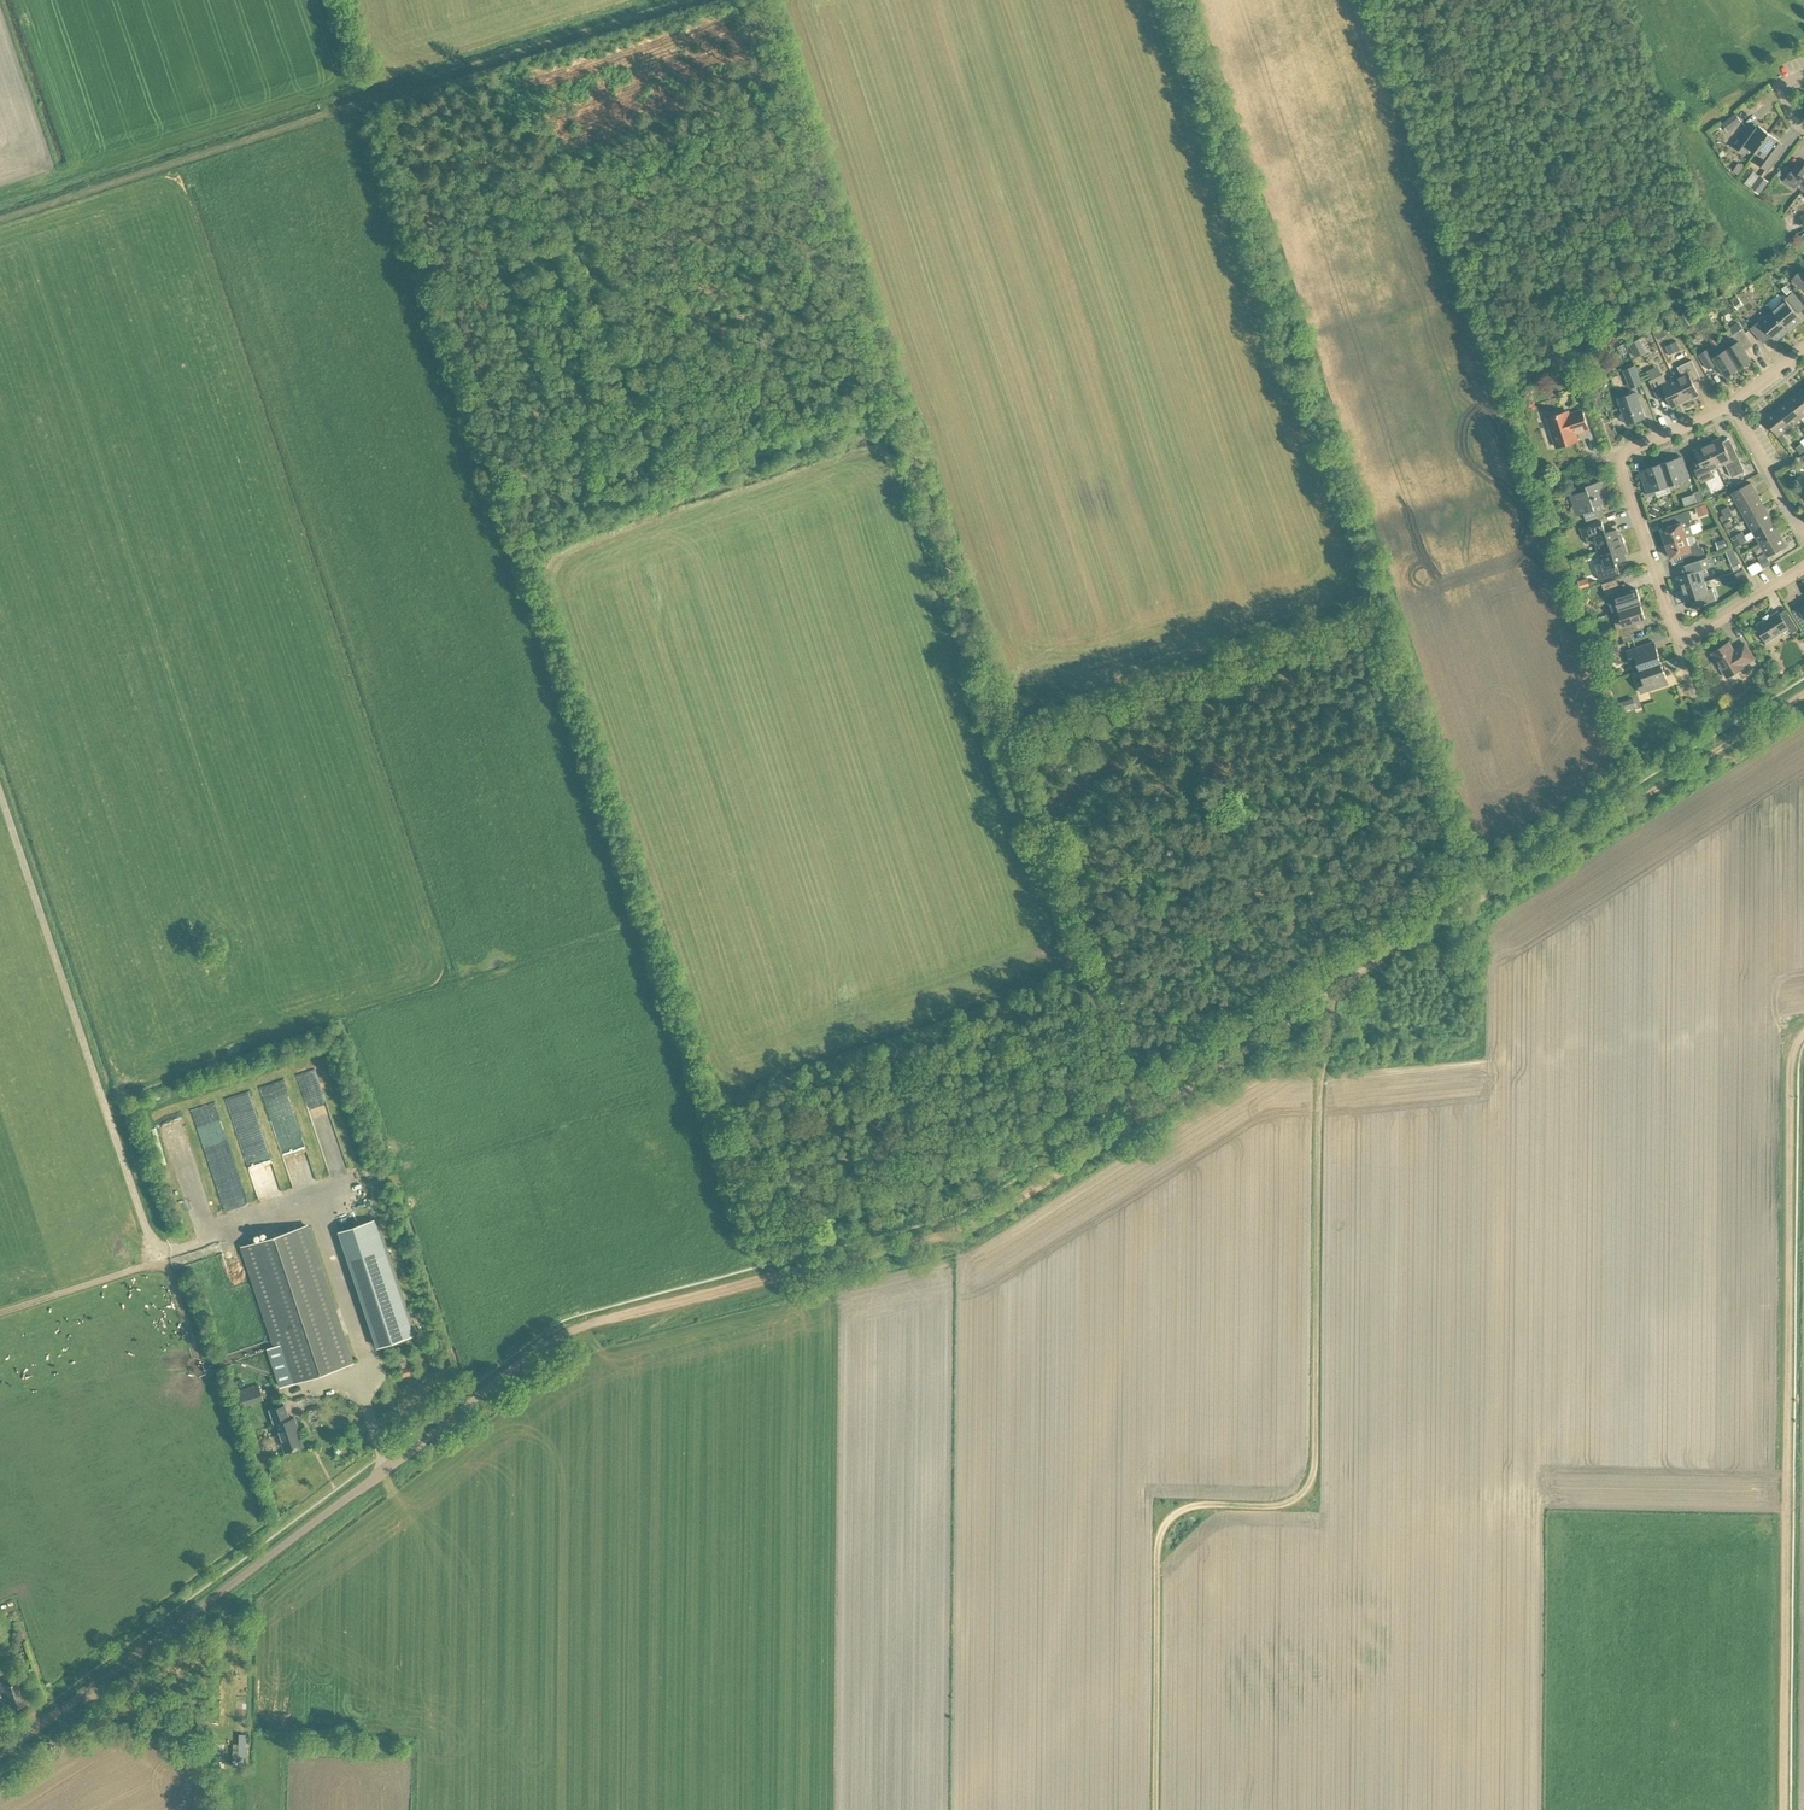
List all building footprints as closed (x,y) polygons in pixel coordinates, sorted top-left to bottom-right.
[(1741,121),(1735,113),(1721,124),(1728,132),(1741,121)] [(1755,152),(1769,133),(1759,125),(1758,127),(1752,122),(1734,146),(1744,154),(1749,147),(1755,152)] [(1769,133),(1755,152),(1762,156),(1757,163),(1767,171),(1786,145),(1769,133)] [(1745,166),(1739,163),(1734,170),(1739,174),(1745,166)] [(1803,188),(1803,166),(1800,172),(1794,168),(1784,181),(1794,188),(1797,185),(1803,189),(1803,188)] [(1759,175),(1750,188),(1760,195),(1769,182),(1759,175)] [(1801,269),(1792,280),(1803,291),(1803,272),(1801,269)] [(1788,330),(1801,320),(1796,314),(1803,307),(1803,306),(1792,293),(1780,303),(1781,304),(1773,312),(1788,330)] [(1744,305),(1735,295),(1730,299),(1738,310),(1744,305)] [(1725,299),(1717,305),(1724,316),(1732,310),(1725,299)] [(1687,311),(1678,318),(1684,326),(1693,320),(1687,311)] [(1776,341),(1788,330),(1773,312),(1764,319),(1763,318),(1751,328),(1763,342),(1771,335),(1776,341)] [(1726,349),(1739,368),(1752,360),(1743,346),(1751,341),(1740,324),(1731,329),(1734,334),(1729,337),(1733,344),(1726,349)] [(1662,328),(1655,332),(1660,341),(1667,337),(1662,328)] [(1640,339),(1629,344),(1635,358),(1647,352),(1640,339)] [(1739,368),(1726,349),(1721,340),(1699,354),(1708,369),(1717,363),(1726,377),(1739,368)] [(1677,341),(1665,347),(1669,355),(1681,349),(1677,341)] [(1675,379),(1685,401),(1698,395),(1693,383),(1701,380),(1692,360),(1678,367),(1682,376),(1675,379)] [(1630,389),(1643,385),(1636,366),(1623,370),(1630,389)] [(1685,401),(1675,379),(1667,383),(1663,374),(1649,381),(1658,400),(1667,396),(1672,407),(1685,401)] [(1581,377),(1569,380),(1572,389),(1583,386),(1581,377)] [(1645,418),(1636,392),(1618,399),(1623,412),(1621,414),(1619,416),(1620,419),(1621,421),(1623,422),(1626,422),(1627,424),(1645,418)] [(1803,416),(1803,399),(1799,392),(1787,401),(1801,418),(1803,416)] [(1789,427),(1801,418),(1787,401),(1776,410),(1789,427)] [(1782,433),(1789,427),(1776,410),(1764,419),(1783,443),(1787,440),(1782,433)] [(1574,433),(1588,428),(1582,411),(1569,415),(1568,412),(1547,418),(1557,447),(1577,441),(1574,433)] [(1708,444),(1718,467),(1725,463),(1731,477),(1745,471),(1733,446),(1726,450),(1721,438),(1708,444)] [(1711,470),(1718,467),(1708,444),(1695,451),(1700,462),(1693,465),(1701,482),(1714,476),(1711,470)] [(1661,464),(1668,485),(1681,481),(1682,484),(1690,481),(1682,457),(1661,464)] [(1803,467),(1803,458),(1795,464),(1799,470),(1803,467)] [(1655,490),(1668,485),(1661,464),(1640,471),(1648,496),(1657,493),(1655,490)] [(1586,486),(1587,490),(1571,496),(1574,505),(1573,506),(1572,506),(1572,507),(1571,509),(1571,510),(1572,512),(1573,513),(1574,514),(1576,514),(1577,513),(1577,516),(1584,513),(1586,520),(1604,514),(1600,503),(1607,501),(1600,481),(1586,486)] [(1710,482),(1700,486),(1706,500),(1713,497),(1713,496),(1715,495),(1710,482)] [(1739,507),(1758,496),(1751,484),(1732,494),(1739,507)] [(1705,501),(1701,491),(1694,493),(1697,504),(1705,501)] [(1747,520),(1765,509),(1758,496),(1739,507),(1747,520)] [(1705,503),(1694,506),(1698,516),(1708,513),(1705,503)] [(1724,516),(1731,512),(1729,507),(1722,511),(1724,516)] [(1754,532),(1773,522),(1765,509),(1747,520),(1754,532)] [(1666,544),(1692,535),(1689,526),(1692,525),(1690,520),(1693,519),(1690,510),(1673,516),(1675,524),(1661,529),(1666,544)] [(1731,512),(1724,516),(1727,520),(1734,516),(1731,512)] [(1598,551),(1623,543),(1621,536),(1618,535),(1616,530),(1606,533),(1602,522),(1582,528),(1587,543),(1595,542),(1598,551)] [(1761,545),(1780,534),(1773,522),(1754,532),(1761,545)] [(1734,543),(1745,537),(1743,533),(1732,539),(1734,543)] [(1780,534),(1761,545),(1765,553),(1758,557),(1761,562),(1787,547),(1780,534)] [(1692,535),(1666,544),(1671,558),(1685,553),(1687,559),(1704,554),(1702,547),(1699,548),(1698,543),(1695,544),(1692,535)] [(1745,537),(1734,543),(1736,546),(1740,544),(1741,545),(1748,541),(1745,537)] [(1718,550),(1726,547),(1724,540),(1716,542),(1718,550)] [(1623,543),(1598,551),(1601,561),(1594,565),(1599,580),(1620,573),(1616,562),(1626,558),(1624,553),(1626,551),(1623,543)] [(1732,549),(1726,552),(1734,571),(1740,568),(1732,549)] [(1681,589),(1704,582),(1702,574),(1707,572),(1705,568),(1710,566),(1707,558),(1687,565),(1689,573),(1677,577),(1681,589)] [(1744,569),(1735,574),(1742,587),(1751,582),(1744,569)] [(1590,587),(1587,578),(1577,581),(1581,591),(1590,587)] [(1640,604),(1641,604),(1636,589),(1623,593),(1620,585),(1618,586),(1616,579),(1602,584),(1608,604),(1611,603),(1614,612),(1619,611),(1620,610),(1620,611),(1640,604)] [(1704,582),(1681,589),(1686,602),(1698,599),(1700,605),(1716,600),(1712,588),(1707,590),(1704,582)] [(1645,619),(1640,604),(1620,611),(1620,610),(1619,611),(1622,621),(1615,623),(1619,636),(1623,635),(1625,642),(1633,639),(1631,632),(1634,631),(1632,623),(1645,619)] [(1793,611),(1803,629),(1803,605),(1793,611)] [(1757,636),(1763,638),(1766,642),(1788,628),(1791,633),(1798,629),(1789,614),(1782,618),(1779,613),(1778,611),(1756,625),(1758,630),(1757,636)] [(1640,670),(1661,663),(1654,642),(1627,651),(1631,664),(1637,662),(1640,670)] [(1729,642),(1712,653),(1721,667),(1720,668),(1726,678),(1744,667),(1743,666),(1754,659),(1745,643),(1734,650),(1729,642)] [(1603,660),(1620,654),(1617,645),(1600,650),(1603,660)] [(1661,663),(1640,670),(1642,678),(1637,680),(1641,693),(1668,683),(1661,663)] [(1631,699),(1619,703),(1622,711),(1634,707),(1631,699)] [(377,1346),(412,1335),(374,1219),(339,1231),(377,1346)] [(287,1383),(352,1362),(307,1225),(241,1247),(287,1383)] [(240,1408),(264,1400),(258,1384),(234,1392),(240,1408)] [(275,1425),(284,1452),(303,1445),(298,1430),(299,1430),(294,1417),(289,1419),(284,1405),(269,1410),(274,1425),(275,1425)] [(29,1703),(25,1690),(24,1690),(23,1687),(23,1686),(20,1676),(0,1683),(0,1687),(1,1692),(6,1691),(12,1709),(29,1703)] [(239,1758),(247,1758),(247,1734),(239,1734),(239,1758)]
